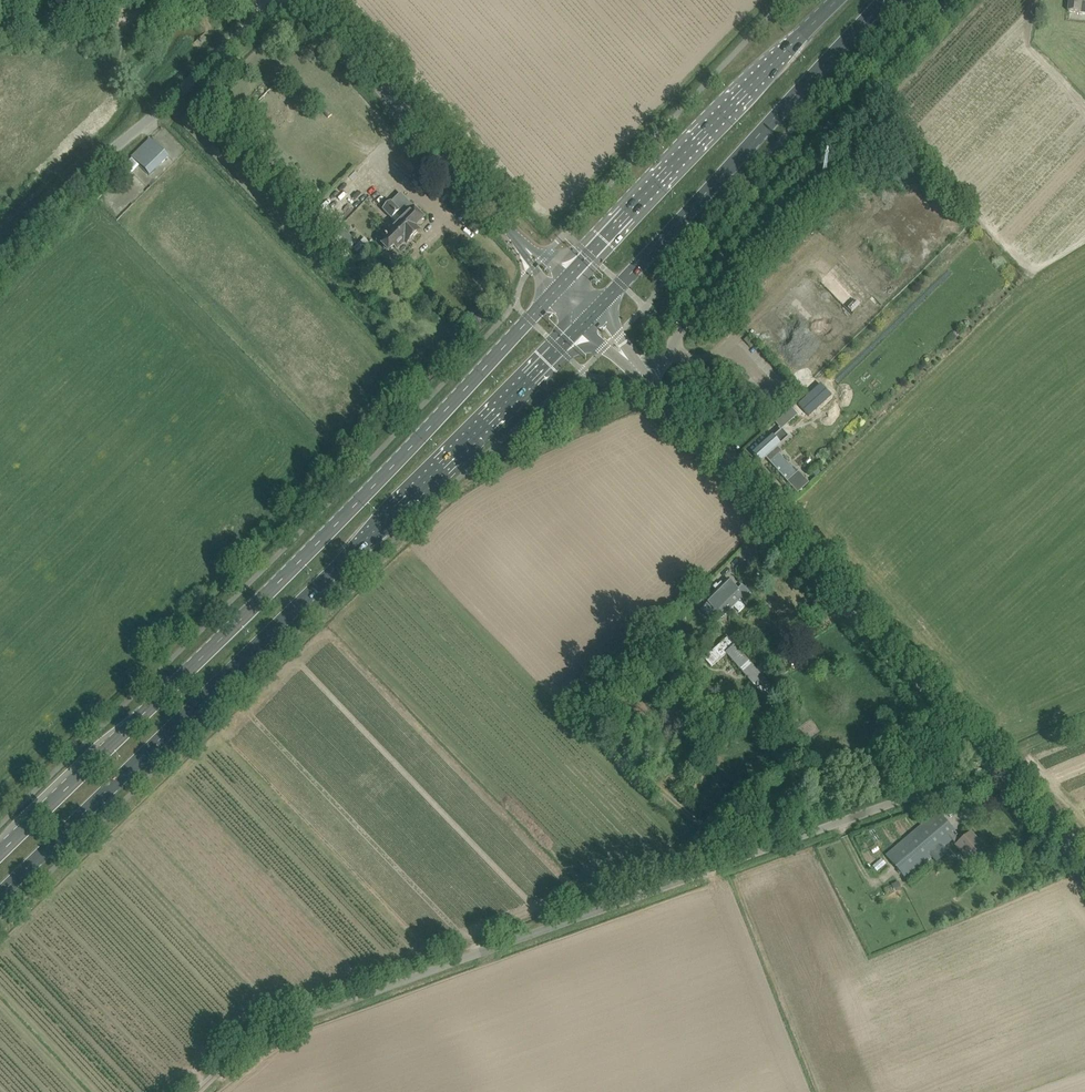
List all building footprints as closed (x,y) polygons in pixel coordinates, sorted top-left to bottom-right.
[(1084,14),(1084,0),(1070,0),(1069,12),(1084,14)] [(131,158),(148,175),(168,156),(151,139),(131,158)] [(211,150),(219,158),(224,153),(216,144),(211,150)] [(398,160),(415,177),(424,168),(407,151),(398,160)] [(386,241),(384,244),(384,247),(385,249),(388,251),(391,250),(393,248),(394,247),(396,249),(404,241),(407,244),(419,231),(414,226),(423,217),(400,194),(383,210),(392,219),(397,214),(403,220),(385,238),(386,238),(385,239),(387,240),(386,241)] [(342,227),(337,232),(352,247),(356,242),(342,227)] [(827,391),(816,380),(794,400),(805,412),(827,391)] [(776,434),(798,414),(787,403),(765,422),(776,434)] [(773,437),(772,436),(752,454),(760,463),(765,458),(769,463),(773,459),(781,452),(777,447),(789,437),(781,429),(773,437)] [(798,471),(787,482),(797,493),(809,483),(798,471)] [(707,602),(716,611),(722,618),(739,601),(740,603),(750,593),(743,585),(738,589),(728,578),(728,579),(729,580),(707,602)] [(727,638),(719,645),(702,660),(704,659),(711,667),(726,653),(766,699),(774,692),(779,697),(780,697),(761,675),(770,667),(767,669),(762,663),(755,669),(726,636),(727,638)] [(886,855),(893,864),(906,879),(952,840),(976,869),(991,857),(971,833),(960,842),(956,837),(957,835),(937,811),(886,855)] [(859,847),(864,855),(870,851),(865,843),(859,847)]
